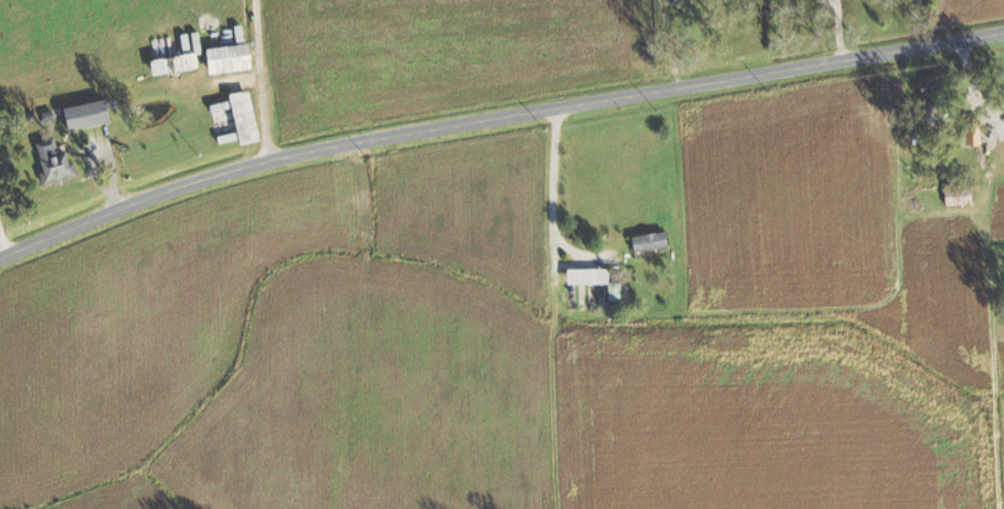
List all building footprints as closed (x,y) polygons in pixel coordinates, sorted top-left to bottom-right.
[(197,68),(195,54),(202,53),(199,32),(180,35),(184,55),(149,61),(152,76),(197,68)] [(250,70),(247,45),(205,49),(207,74),(250,70)] [(947,125),(945,76),(922,77),(924,126),(947,125)] [(260,141),(250,91),(228,95),(239,145),(260,141)] [(62,108),(66,130),(110,122),(106,100),(62,108)] [(981,145),(981,118),(963,118),(963,145),(981,145)] [(75,177),(66,133),(35,140),(44,183),(75,177)] [(973,186),(946,186),(946,204),(973,204),(973,186)] [(965,223),(965,235),(979,235),(979,223),(965,223)] [(669,247),(666,231),(631,237),(634,253),(669,247)] [(567,284),(608,284),(608,269),(567,269),(567,284)]
